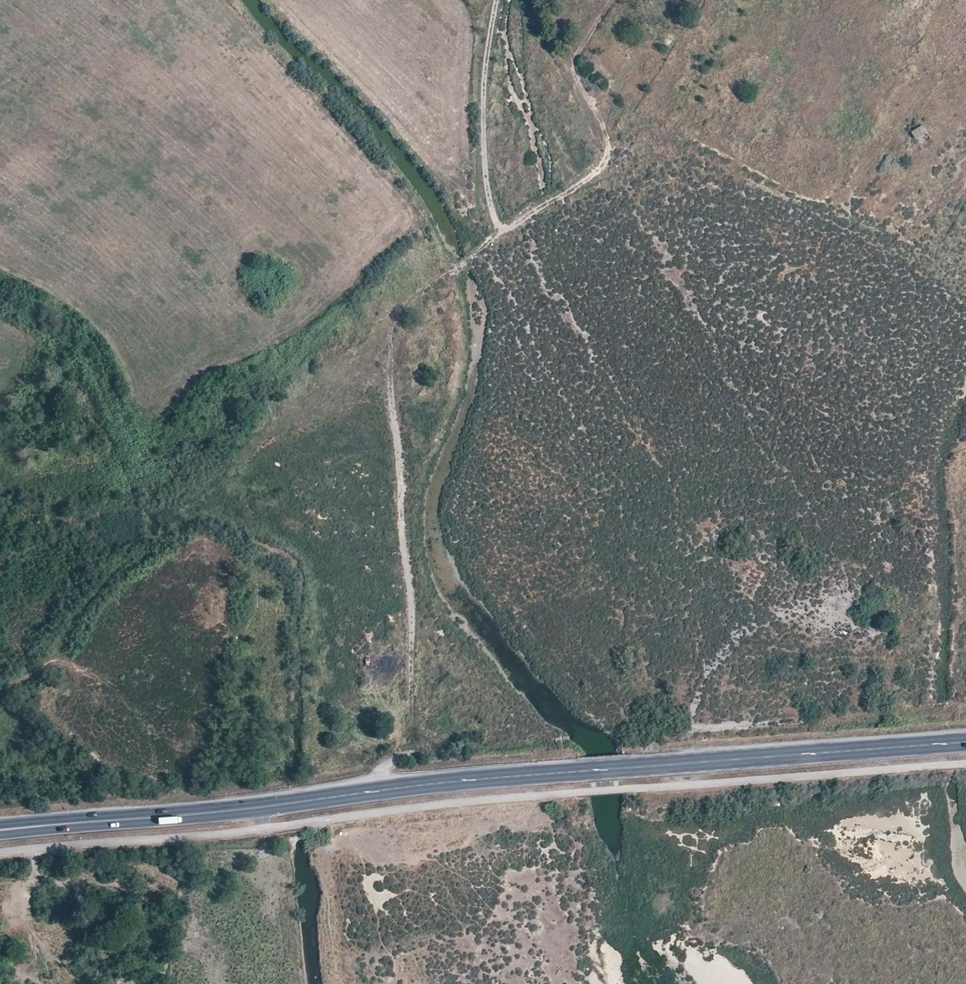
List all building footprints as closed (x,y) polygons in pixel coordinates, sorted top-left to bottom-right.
[(924,124),(912,132),(917,140),(929,133),(924,124)] [(31,458),(41,454),(39,446),(28,451),(31,458)]
